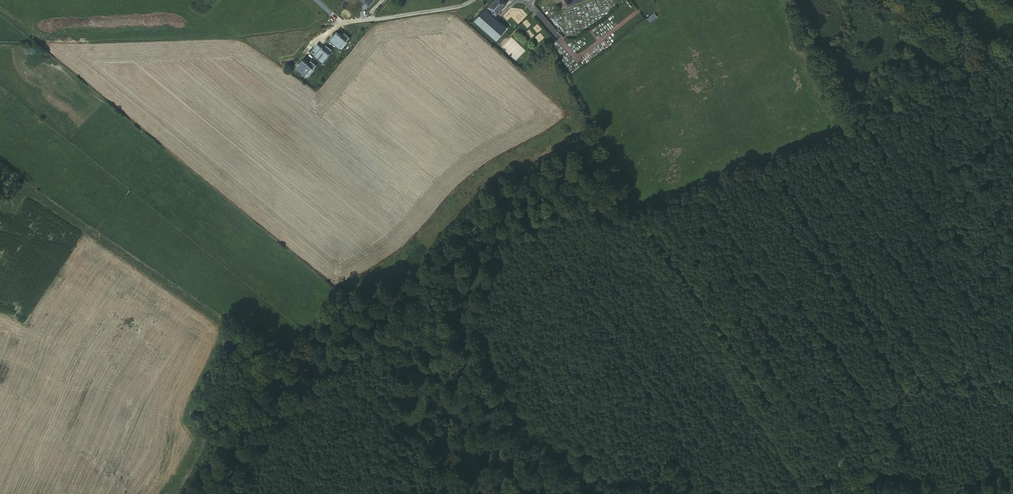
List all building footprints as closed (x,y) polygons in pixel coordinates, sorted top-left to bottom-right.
[(508,4),(503,0),(497,0),(489,8),(497,15),(508,4)] [(566,9),(567,8),(567,7),(571,5),(572,7),(574,6),(573,5),(577,3),(578,4),(580,4),(580,2),(584,1),(585,2),(587,1),(586,0),(587,0),(563,0),(566,9)] [(649,22),(657,16),(654,12),(646,18),(649,22)] [(314,54),(315,52),(313,50),(322,38),(317,33),(305,48),(314,54)] [(321,50),(324,46),(331,37),(326,33),(322,38),(313,50),(315,52),(317,54),(321,50)] [(302,53),(300,52),(292,60),(294,62),(302,53)] [(292,60),(291,63),(299,69),(300,67),(294,62),(292,60)] [(291,63),(285,70),(296,78),(301,71),(299,69),(291,63)]
